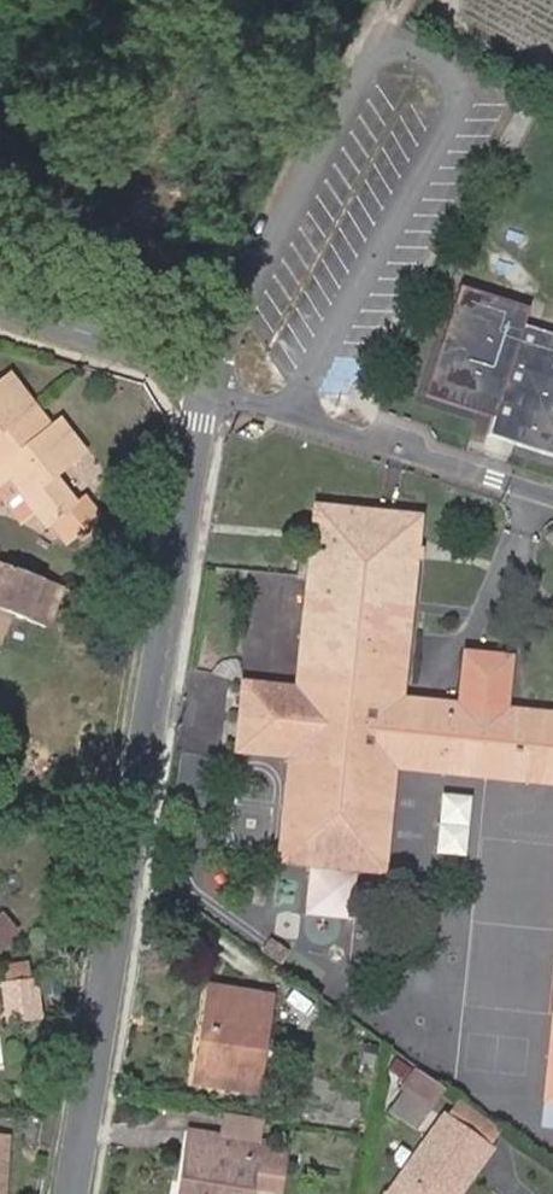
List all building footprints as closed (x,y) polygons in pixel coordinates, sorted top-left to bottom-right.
[(463,285),(427,396),(497,418),(491,436),(552,456),(552,334),(527,326),(533,308),(463,285)] [(34,407),(5,371),(0,375),(0,434),(34,407)] [(35,514),(46,527),(51,523),(65,542),(98,516),(84,497),(76,503),(55,476),(85,451),(58,416),(47,424),(34,407),(0,434),(0,488),(10,480),(35,514)] [(35,514),(10,480),(0,488),(0,498),(22,525),(35,514)] [(314,502),(295,683),(242,680),(235,753),(287,758),(277,859),(388,869),(398,770),(400,752),(552,769),(552,710),(513,706),(518,652),(474,648),(468,700),(405,694),(392,693),(395,666),(408,667),(422,513),(314,502)] [(60,585),(0,563),(0,636),(8,613),(45,627),(60,585)] [(405,694),(408,667),(395,666),(392,693),(405,694)] [(398,770),(552,786),(552,769),(400,752),(398,770)] [(441,851),(472,853),(475,792),(444,790),(441,851)] [(302,914),(353,919),(357,871),(307,866),(302,914)] [(17,933),(1,914),(0,914),(0,948),(17,933)] [(29,980),(0,984),(6,1026),(36,1022),(29,980)] [(210,986),(202,1033),(221,1036),(228,988),(210,986)] [(221,1036),(202,1033),(195,1081),(254,1091),(271,996),(228,988),(221,1036)] [(542,1099),(539,1125),(552,1126),(552,991),(542,1099)] [(390,1109),(416,1127),(443,1088),(415,1068),(401,1088),(404,1091),(390,1109)] [(501,1131),(458,1100),(391,1193),(457,1193),(501,1131)] [(258,1139),(261,1119),(226,1113),(222,1133),(258,1139)] [(191,1128),(188,1150),(219,1155),(222,1133),(191,1128)] [(222,1133),(219,1155),(188,1150),(181,1193),(250,1193),(258,1139),(222,1133)]
